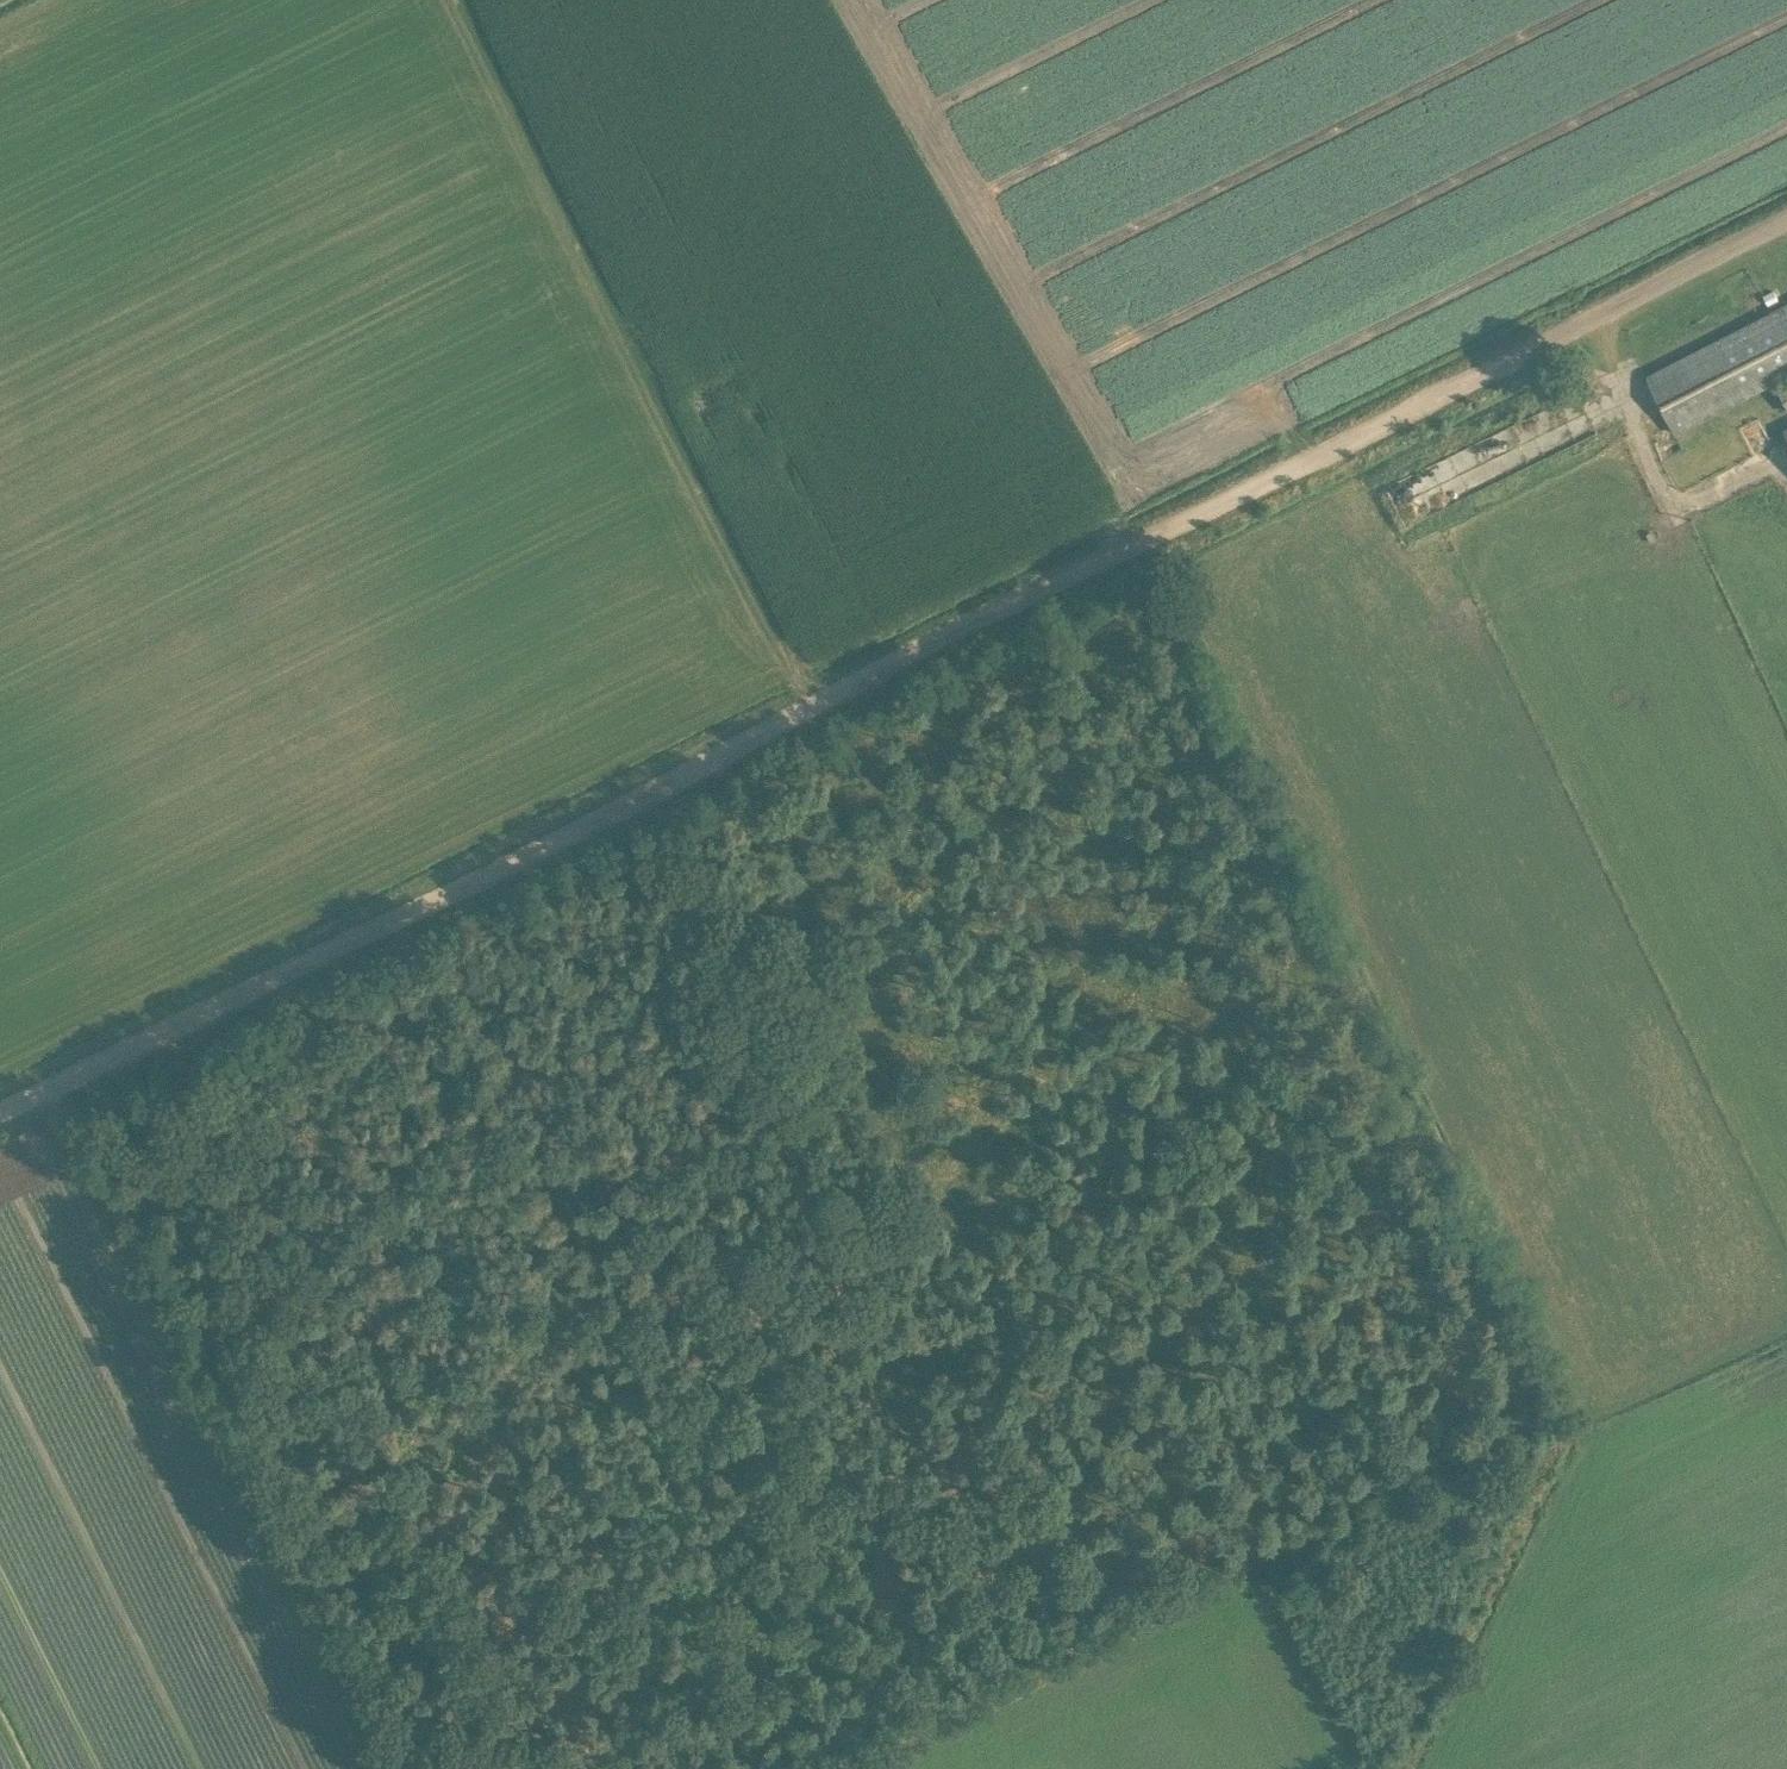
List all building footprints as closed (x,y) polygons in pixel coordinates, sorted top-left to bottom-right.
[(1774,381),(1786,405),(1786,303),(1647,375),(1676,431),(1774,381)] [(1403,517),(1481,481),(1472,463),(1509,446),(1501,431),(1388,484),(1403,517)]
